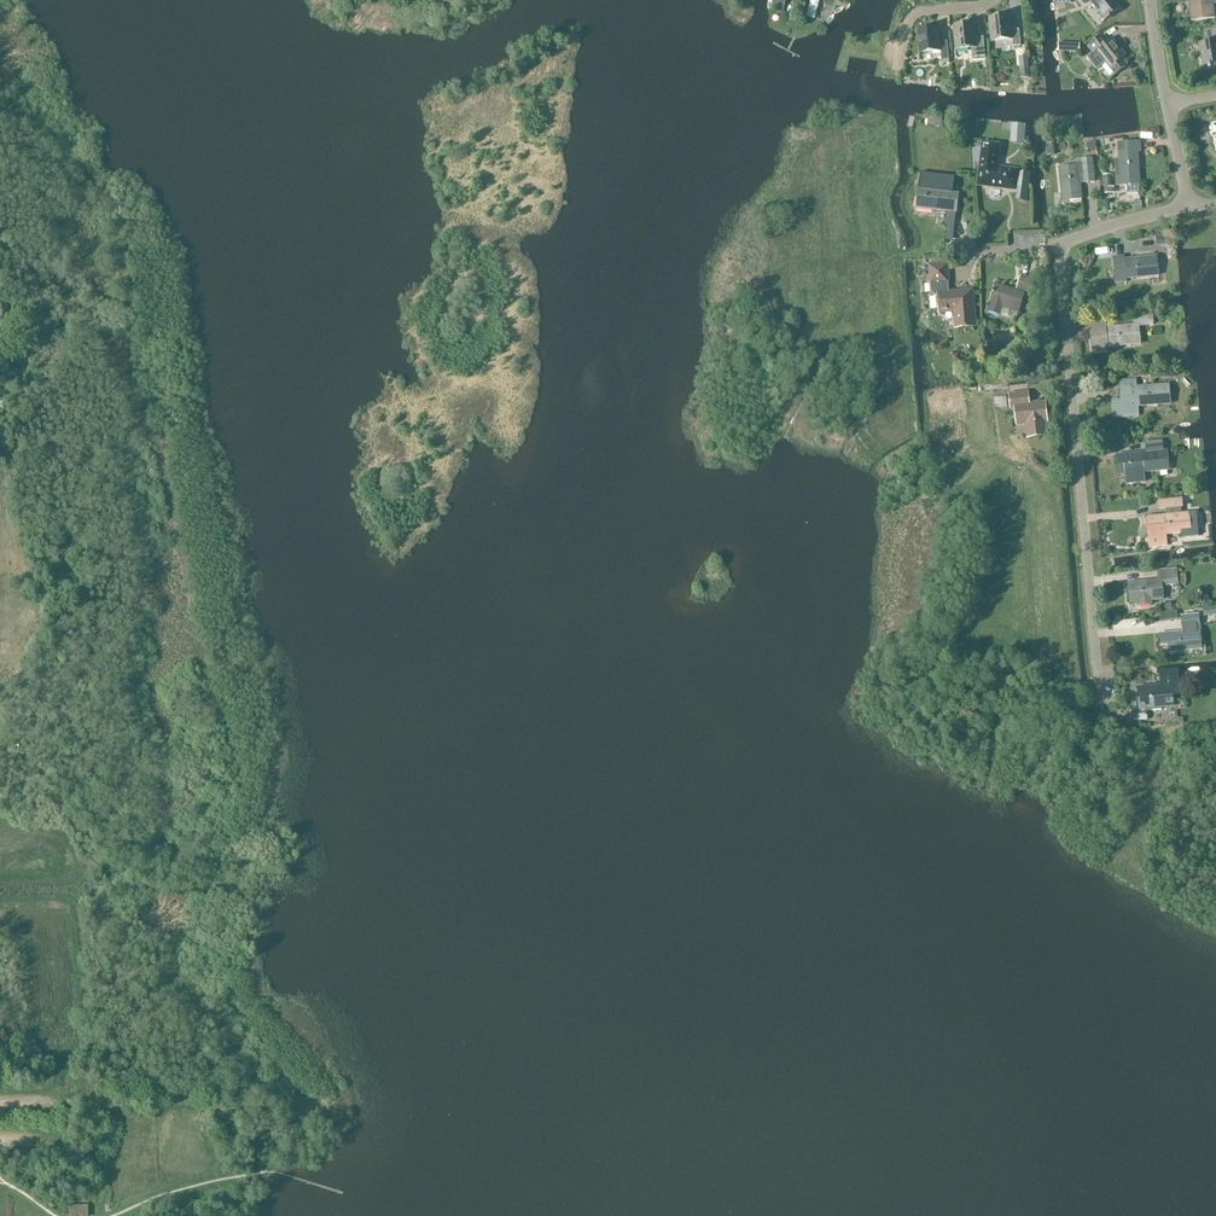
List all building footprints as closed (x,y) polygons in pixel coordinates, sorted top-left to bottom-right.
[(1090,1),(1106,20),(1121,8),(1114,0),(1081,0),(1085,5),(1090,1)] [(1186,0),(1189,0),(1191,22),(1215,19),(1214,5),(1215,5),(1215,0),(1186,0)] [(1013,30),(1011,16),(989,19),(991,42),(1013,40),(1014,47),(1021,46),(1020,30),(1013,30)] [(977,38),(976,25),(953,27),(956,50),(972,48),(973,58),(986,57),(984,37),(977,38)] [(941,42),(939,28),(917,30),(919,54),(941,51),(942,61),(950,60),(948,42),(941,42)] [(1214,44),(1200,46),(1204,67),(1215,65),(1215,31),(1212,31),(1214,44)] [(1093,53),(1087,58),(1097,71),(1106,63),(1115,75),(1127,66),(1122,60),(1126,56),(1112,39),(1108,42),(1103,36),(1089,47),(1093,53)] [(1059,44),(1059,50),(1059,52),(1080,53),(1080,44),(1059,44)] [(1020,65),(1028,65),(1027,56),(1020,57),(1020,65)] [(1010,143),(1024,144),(1025,125),(1011,124),(1010,143)] [(1126,152),(1118,152),(1120,177),(1126,177),(1127,185),(1140,185),(1138,152),(1140,152),(1140,142),(1125,143),(1126,152)] [(984,143),(978,185),(1016,190),(1019,171),(996,168),(999,145),(984,143)] [(1055,144),(1046,144),(1047,158),(1056,157),(1055,144)] [(1068,192),(1069,200),(1082,199),(1080,184),(1095,182),(1092,159),(1077,161),(1078,166),(1059,168),(1062,193),(1068,192)] [(918,189),(916,208),(947,211),(945,228),(948,229),(946,243),(953,244),(959,193),(954,193),(955,177),(921,173),(919,189),(918,189)] [(1111,175),(1104,175),(1105,194),(1112,194),(1111,175)] [(1018,187),(1016,200),(1027,202),(1029,188),(1018,187)] [(1168,236),(1154,237),(1155,244),(1169,243),(1168,236)] [(1127,279),(1159,276),(1157,257),(1124,260),(1124,257),(1115,258),(1116,272),(1114,273),(1116,283),(1127,282),(1127,279)] [(972,292),(949,294),(947,266),(930,268),(932,292),(935,295),(939,295),(940,310),(956,309),(957,325),(974,323),(972,292)] [(1027,277),(1023,291),(1031,294),(1035,280),(1027,277)] [(1020,308),(1025,295),(996,285),(990,304),(987,312),(999,316),(1002,308),(1010,311),(1012,306),(1020,308)] [(1089,325),(1092,354),(1108,352),(1108,348),(1140,345),(1139,327),(1153,326),(1152,317),(1134,318),(1135,326),(1106,328),(1106,323),(1089,325)] [(1028,366),(1046,362),(1043,350),(1025,355),(1028,366)] [(1170,398),(1169,385),(1136,387),(1136,380),(1120,381),(1122,401),(1113,401),(1114,418),(1139,416),(1138,407),(1162,405),(1161,398),(1170,398)] [(1010,396),(1011,407),(1016,407),(1018,424),(1027,423),(1029,437),(1046,436),(1045,421),(1047,421),(1045,403),(1029,405),(1028,394),(1010,396)] [(1146,453),(1118,455),(1119,475),(1123,475),(1125,474),(1126,485),(1146,484),(1145,473),(1170,471),(1168,452),(1164,452),(1164,444),(1145,445),(1146,453)] [(1167,546),(1166,535),(1191,533),(1189,513),(1181,514),(1181,508),(1183,507),(1182,499),(1159,502),(1160,510),(1166,509),(1167,515),(1147,517),(1150,548),(1167,546)] [(1129,583),(1131,603),(1138,602),(1138,606),(1153,605),(1152,601),(1164,599),(1162,587),(1185,584),(1184,576),(1178,576),(1177,568),(1158,570),(1159,580),(1129,583)] [(1192,626),(1193,631),(1160,634),(1161,646),(1169,645),(1169,653),(1194,651),(1193,644),(1201,643),(1200,631),(1199,626),(1200,626),(1199,615),(1181,616),(1182,627),(1192,626)] [(1182,695),(1179,669),(1159,670),(1160,685),(1137,687),(1139,708),(1132,709),(1133,722),(1148,721),(1147,711),(1162,710),(1163,708),(1175,707),(1174,695),(1182,695)] [(69,1207),(69,1215),(87,1215),(87,1206),(69,1207)]
